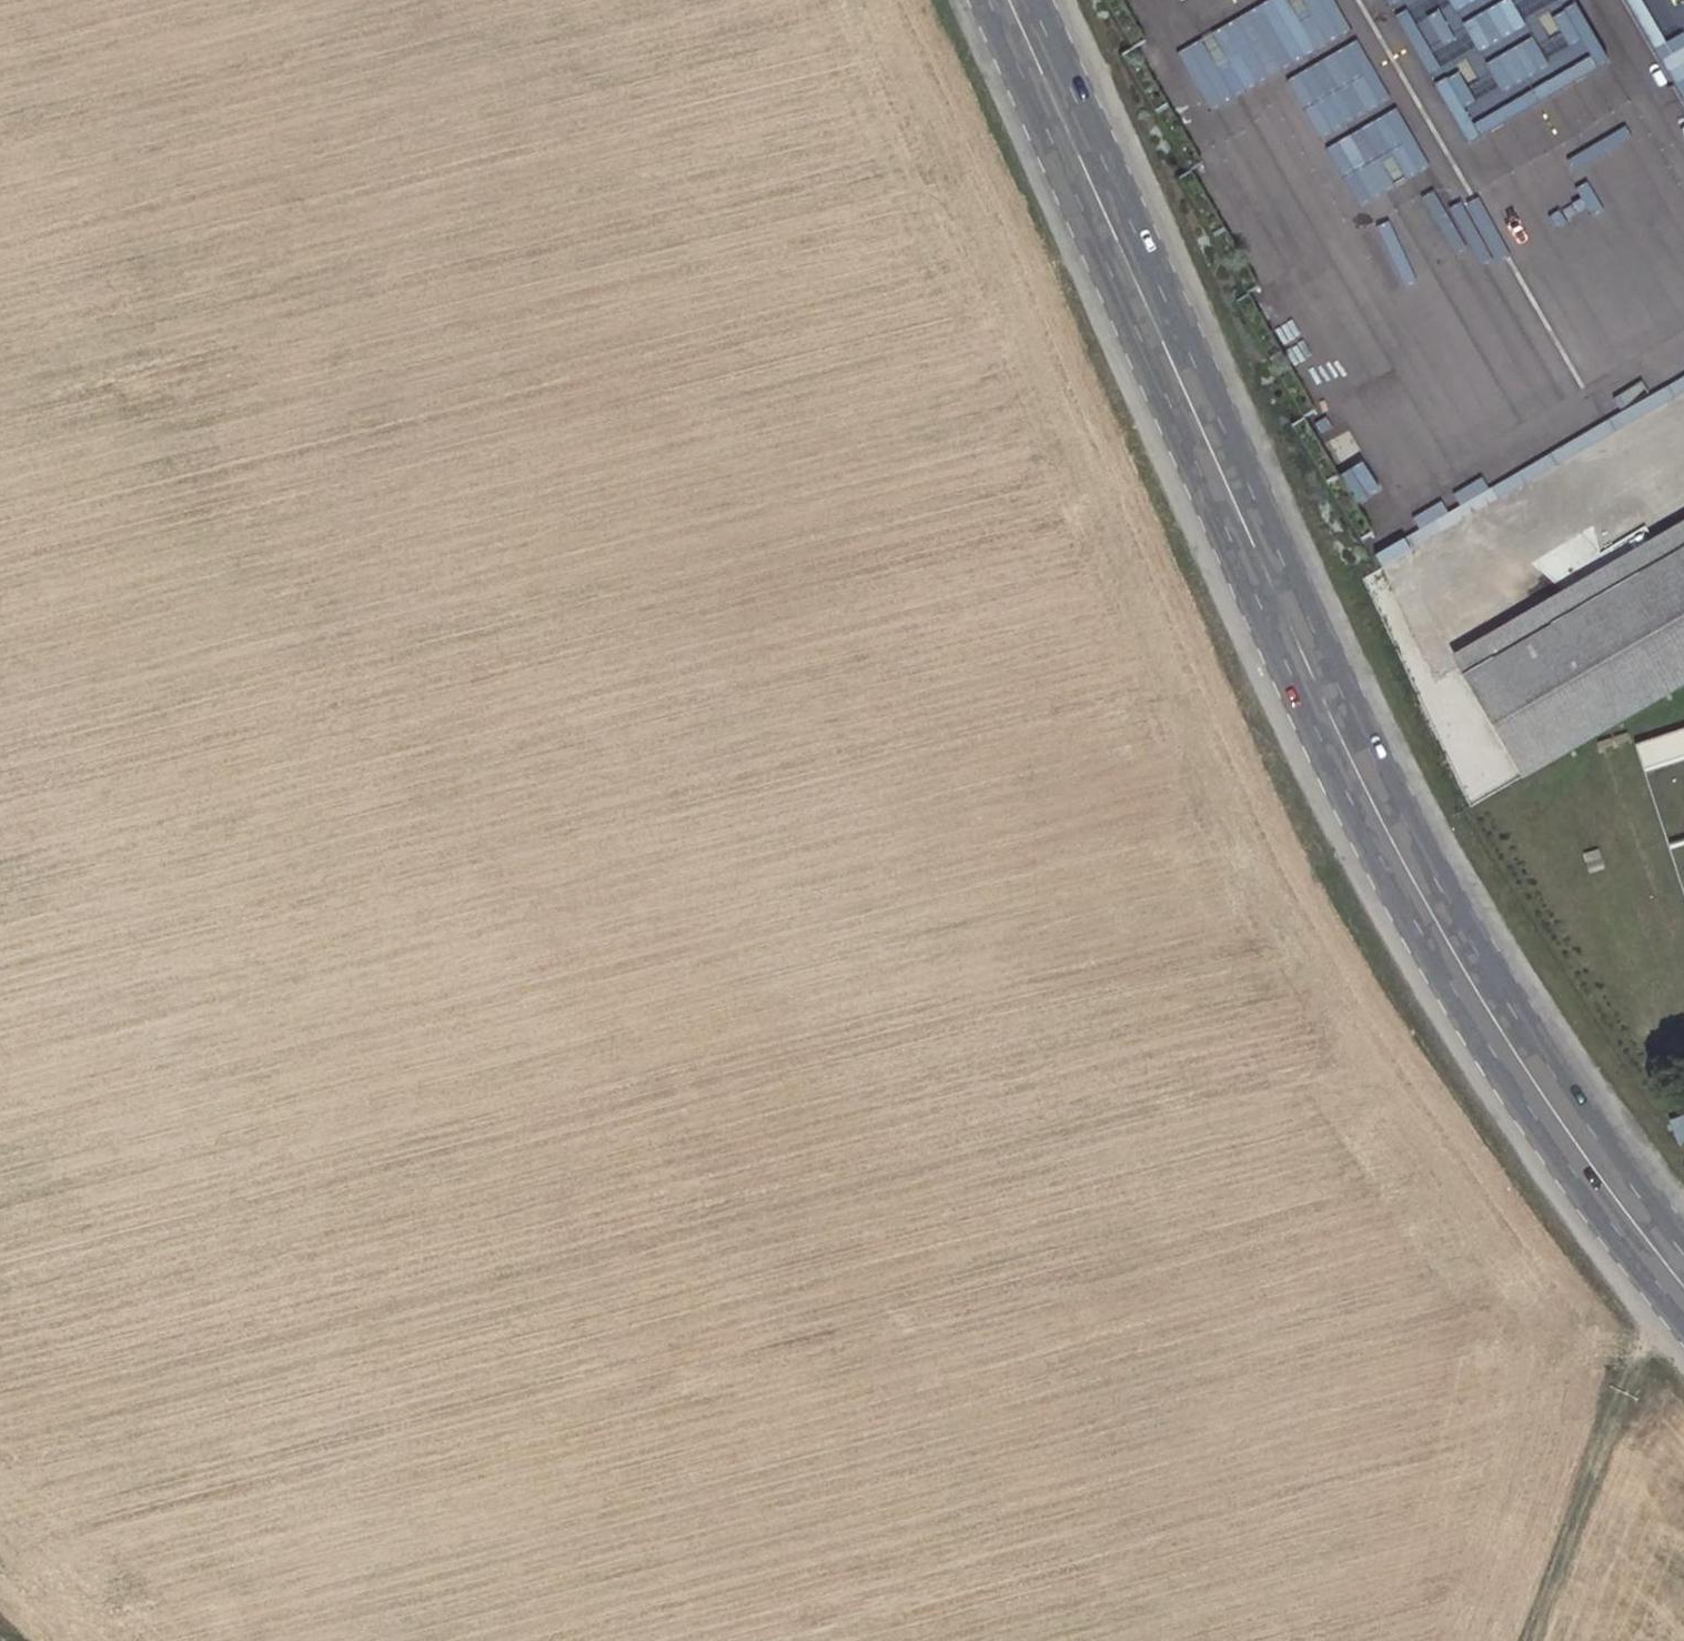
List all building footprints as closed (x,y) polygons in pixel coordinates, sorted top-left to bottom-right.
[(1468,144),(1606,64),(1569,0),(1385,0),(1468,144)] [(1683,102),(1683,0),(1624,0),(1683,102)] [(1450,656),(1522,778),(1683,683),(1683,519),(1450,656)] [(1638,746),(1646,772),(1683,760),(1683,731),(1638,746)] [(1669,1118),(1674,1140),(1683,1138),(1683,1115),(1669,1118)]
